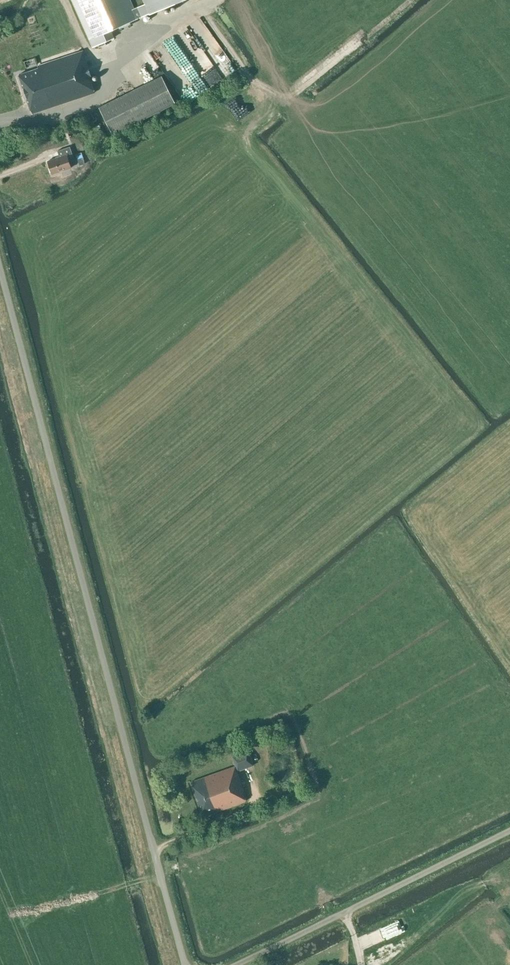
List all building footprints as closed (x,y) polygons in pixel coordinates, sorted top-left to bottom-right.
[(32,113),(93,94),(90,83),(92,82),(88,71),(118,61),(115,52),(117,51),(111,32),(138,20),(137,18),(133,8),(129,0),(72,0),(90,40),(79,43),(78,40),(33,54),(38,69),(19,75),(32,113)] [(137,18),(149,12),(150,13),(180,0),(146,0),(147,2),(133,8),(137,18)] [(176,33),(199,67),(224,50),(200,16),(176,33)] [(207,69),(204,72),(210,82),(214,79),(207,69)] [(97,108),(111,135),(174,105),(160,78),(97,108)] [(47,162),(52,175),(61,172),(63,177),(72,174),(70,169),(72,168),(70,161),(74,160),(70,147),(57,152),(59,158),(47,162)] [(217,811),(236,804),(246,800),(243,791),(244,791),(237,771),(254,765),(248,749),(231,755),(235,766),(191,782),(202,813),(216,808),(217,811)] [(223,818),(221,812),(215,814),(217,820),(223,818)]
